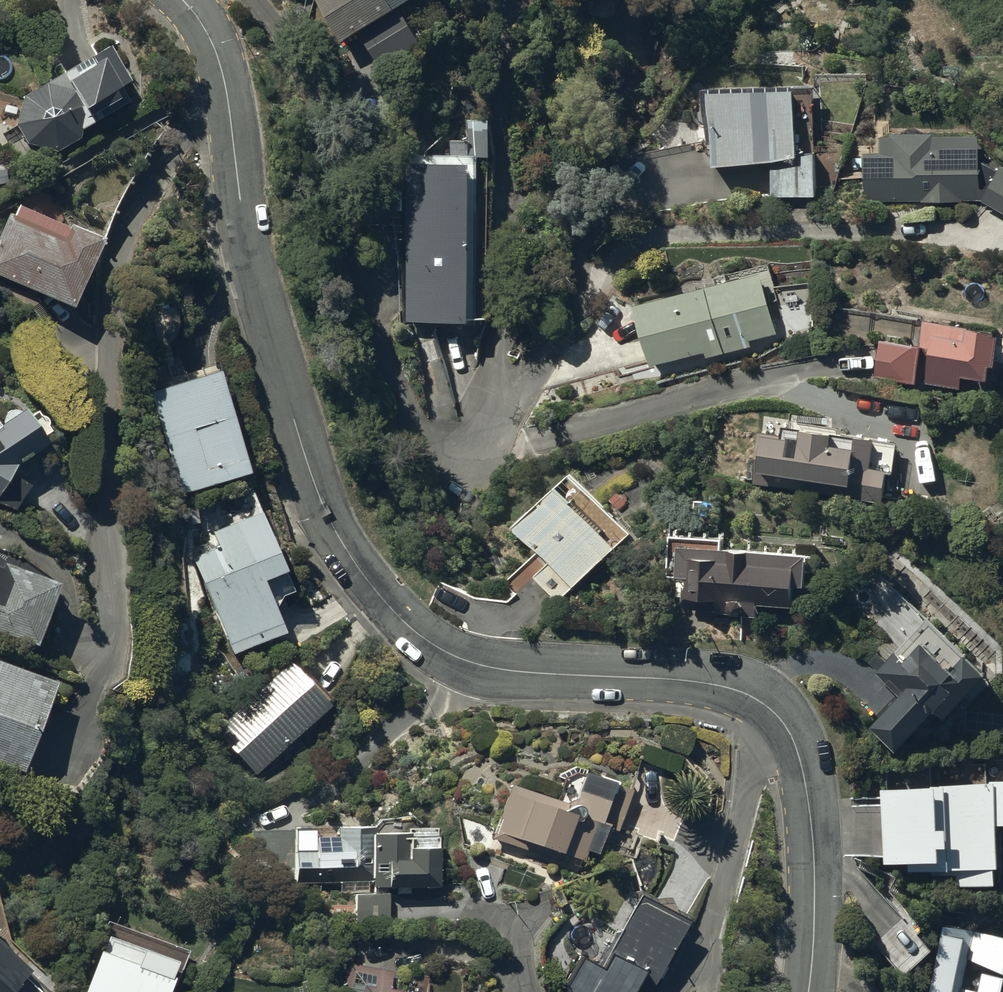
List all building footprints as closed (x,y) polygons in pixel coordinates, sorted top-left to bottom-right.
[(342,38),(402,0),(317,0),(342,38)] [(131,78),(109,43),(98,51),(92,42),(58,65),(65,76),(46,79),(23,93),(17,123),(27,141),(58,149),(81,135),(81,128),(130,97),(122,84),(131,78)] [(774,193),(816,192),(815,149),(798,150),(796,79),(712,82),(714,160),(773,158),(774,193)] [(490,117),(467,116),(467,155),(489,155),(490,117)] [(1002,210),(1002,160),(1002,159),(999,166),(983,158),(982,129),(937,131),(936,128),(893,129),(893,132),(882,133),(883,149),(865,150),(867,201),(922,199),(922,201),(963,200),(962,199),(982,198),(1002,210)] [(408,320),(472,319),(470,159),(407,160),(408,320)] [(102,234),(70,221),(69,225),(18,204),(14,214),(8,211),(0,230),(0,273),(72,304),(102,234)] [(637,300),(652,363),(705,350),(706,356),(752,344),(751,337),(778,331),(763,269),(637,300)] [(881,337),(875,375),(925,383),(926,380),(961,386),(964,371),(987,375),(990,361),(995,362),(1000,330),(995,329),(996,327),(969,322),(969,326),(924,318),(920,344),(881,337)] [(251,470),(218,369),(150,390),(183,491),(251,470)] [(13,508),(30,482),(24,479),(29,471),(17,463),(49,442),(44,435),(51,430),(48,425),(48,424),(48,423),(48,422),(48,421),(48,420),(48,419),(47,418),(47,417),(46,417),(46,416),(45,415),(44,415),(44,414),(43,414),(42,414),(41,413),(40,413),(38,409),(30,414),(24,406),(20,409),(19,408),(18,408),(17,408),(16,407),(15,407),(14,407),(13,407),(13,408),(12,408),(11,408),(10,408),(9,409),(8,410),(7,411),(6,412),(6,413),(5,413),(5,414),(5,415),(4,416),(4,417),(4,418),(4,419),(4,420),(5,420),(0,423),(0,501),(13,508)] [(882,503),(887,468),(893,468),(898,439),(860,433),(856,433),(855,442),(832,439),(834,427),(803,423),(802,434),(761,428),(760,436),(765,437),(760,467),(844,480),(841,497),(882,503)] [(558,600),(631,532),(571,469),(516,520),(551,557),(534,574),(558,600)] [(234,650),(285,627),(262,577),(284,567),(258,511),(212,532),(218,546),(192,557),(234,650)] [(759,600),(792,602),(794,581),(806,581),(808,548),(724,543),(725,532),(672,529),(670,572),(680,573),(679,593),(718,595),(717,610),(758,613),(759,600)] [(0,566),(0,631),(37,644),(59,581),(6,562),(4,567),(0,566)] [(871,724),(898,748),(936,706),(945,715),(987,669),(927,615),(876,671),(900,692),(871,724)] [(56,680),(0,659),(0,762),(22,770),(56,680)] [(216,730),(256,772),(329,702),(326,699),(329,696),(300,666),(297,668),(289,660),(216,730)] [(510,783),(492,835),(516,844),(518,837),(585,860),(588,850),(598,853),(602,843),(606,845),(612,828),(617,830),(631,789),(616,783),(617,778),(584,766),(582,774),(574,772),(566,794),(571,795),(568,803),(510,783)] [(1002,819),(1002,777),(992,778),(992,781),(884,785),(887,859),(909,858),(910,869),(933,868),(933,874),(958,873),(958,881),(998,880),(998,862),(1001,862),(999,819),(1002,819)] [(376,824),(294,824),(294,881),(371,882),(371,886),(396,886),(396,893),(411,893),(411,884),(440,885),(440,845),(438,845),(438,826),(426,826),(414,816),(382,819),(376,824)] [(389,892),(355,892),(355,927),(389,927),(389,892)] [(640,893),(620,930),(590,919),(570,938),(583,950),(580,955),(572,950),(557,980),(565,984),(569,991),(645,991),(688,917),(640,893)] [(59,985),(9,939),(0,901),(0,991),(53,991),(59,985)] [(947,921),(930,991),(1002,991),(1002,933),(947,921)] [(100,947),(85,991),(168,991),(175,972),(100,947)] [(343,991),(428,991),(431,976),(410,972),(407,989),(390,986),(393,970),(350,961),(343,991)]
